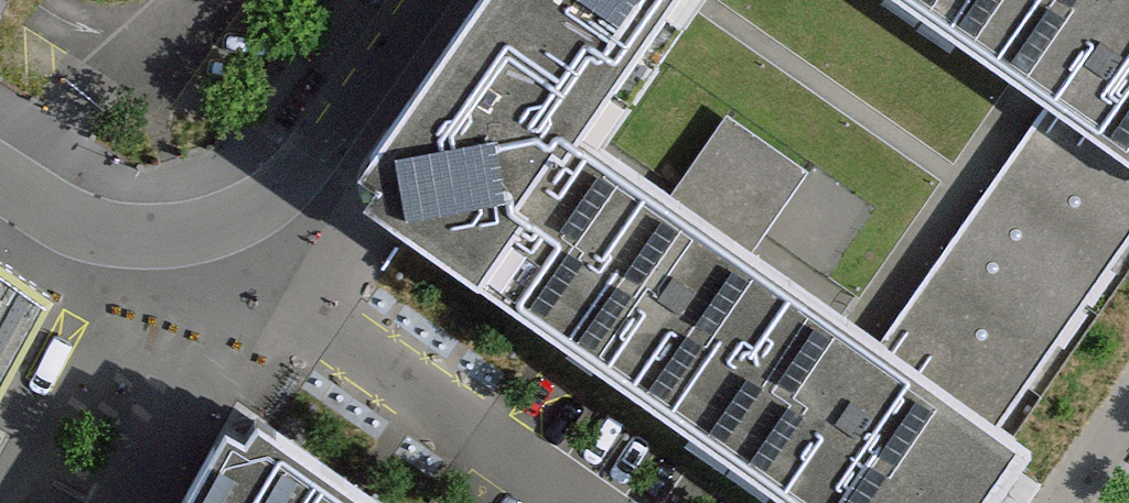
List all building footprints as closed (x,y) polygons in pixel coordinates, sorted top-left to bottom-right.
[(695,0),(479,0),(451,39),(601,137),(688,10),(695,0)] [(1117,0),(935,0),(1056,85),(1117,0)] [(1056,85),(972,203),(1082,281),(1128,215),(1128,0),(1117,0),(1056,85)] [(504,278),(601,137),(451,39),(366,166),(387,180),(378,194),(504,278)] [(655,387),(758,244),(807,172),(726,117),(677,188),(601,137),(504,278),(655,387)] [(972,203),(882,330),(779,476),(817,502),(925,502),(1082,281),(972,203)] [(851,308),(758,244),(655,387),(779,476),(882,330),(851,308)] [(45,278),(0,248),(0,355),(45,278)] [(277,463),(270,474),(265,483),(243,470),(223,502),(337,502),(277,463)]
